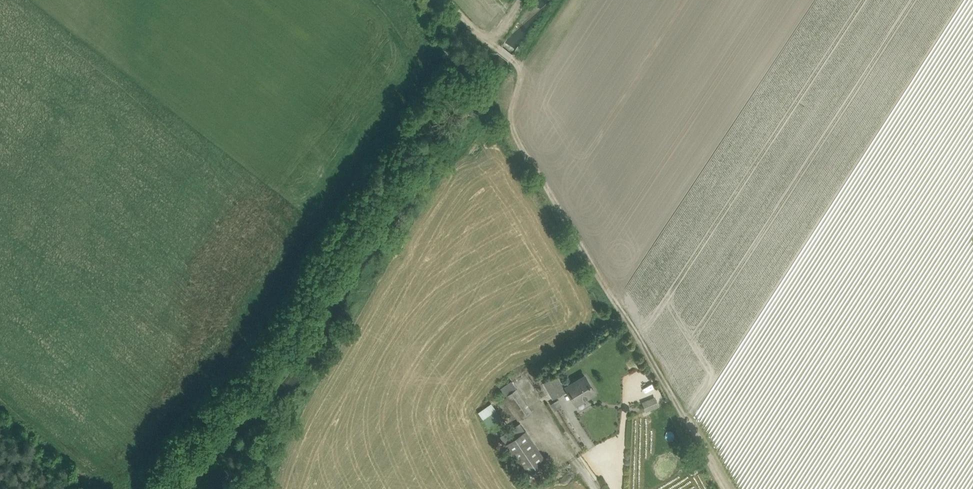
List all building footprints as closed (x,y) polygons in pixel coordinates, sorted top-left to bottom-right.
[(553,398),(566,391),(557,375),(545,382),(553,398)] [(595,392),(593,387),(586,376),(567,387),(576,403),(595,392)] [(532,410),(512,381),(502,388),(507,396),(503,399),(518,420),(532,410)] [(643,401),(647,411),(651,409),(658,406),(655,396),(643,401)] [(553,409),(554,410),(555,410),(561,406),(558,400),(557,399),(555,401),(550,403),(553,409)] [(491,402),(478,411),(488,426),(502,416),(491,402)] [(500,435),(520,465),(526,473),(546,460),(520,422),(500,435)]
